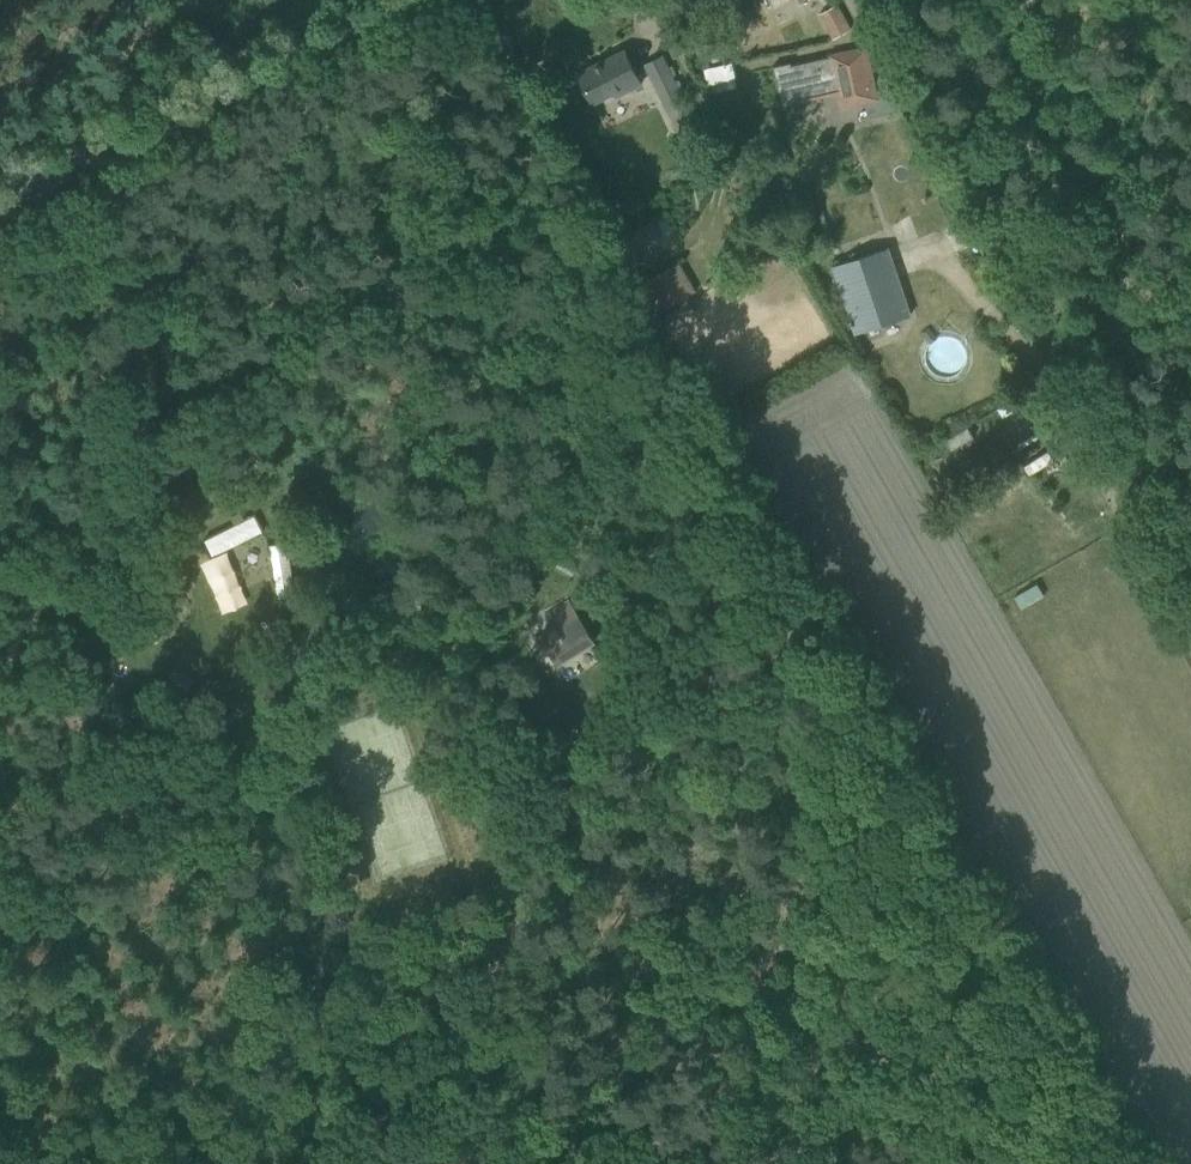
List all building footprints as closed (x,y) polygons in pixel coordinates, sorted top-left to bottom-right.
[(838,35),(850,28),(837,3),(820,11),(833,37),(838,35)] [(862,45),(772,65),(781,107),(800,103),(799,99),(838,90),(842,106),(879,97),(867,44),(862,45)] [(640,81),(635,72),(624,50),(579,73),(593,99),(611,89),(613,94),(640,81)] [(695,121),(663,53),(645,62),(677,129),(695,121)] [(690,128),(675,136),(682,150),(698,142),(690,128)] [(663,238),(653,218),(612,239),(627,269),(642,262),(637,252),(663,238)] [(911,314),(889,245),(831,263),(853,333),(911,314)] [(671,265),(641,282),(659,313),(689,295),(671,265)] [(1034,428),(1021,437),(1027,446),(1041,437),(1034,428)] [(260,558),(257,552),(248,530),(219,543),(228,565),(216,569),(228,599),(235,596),(232,588),(238,586),(231,569),(260,558)] [(597,641),(568,598),(542,615),(550,627),(539,635),(560,666),(597,641)]
